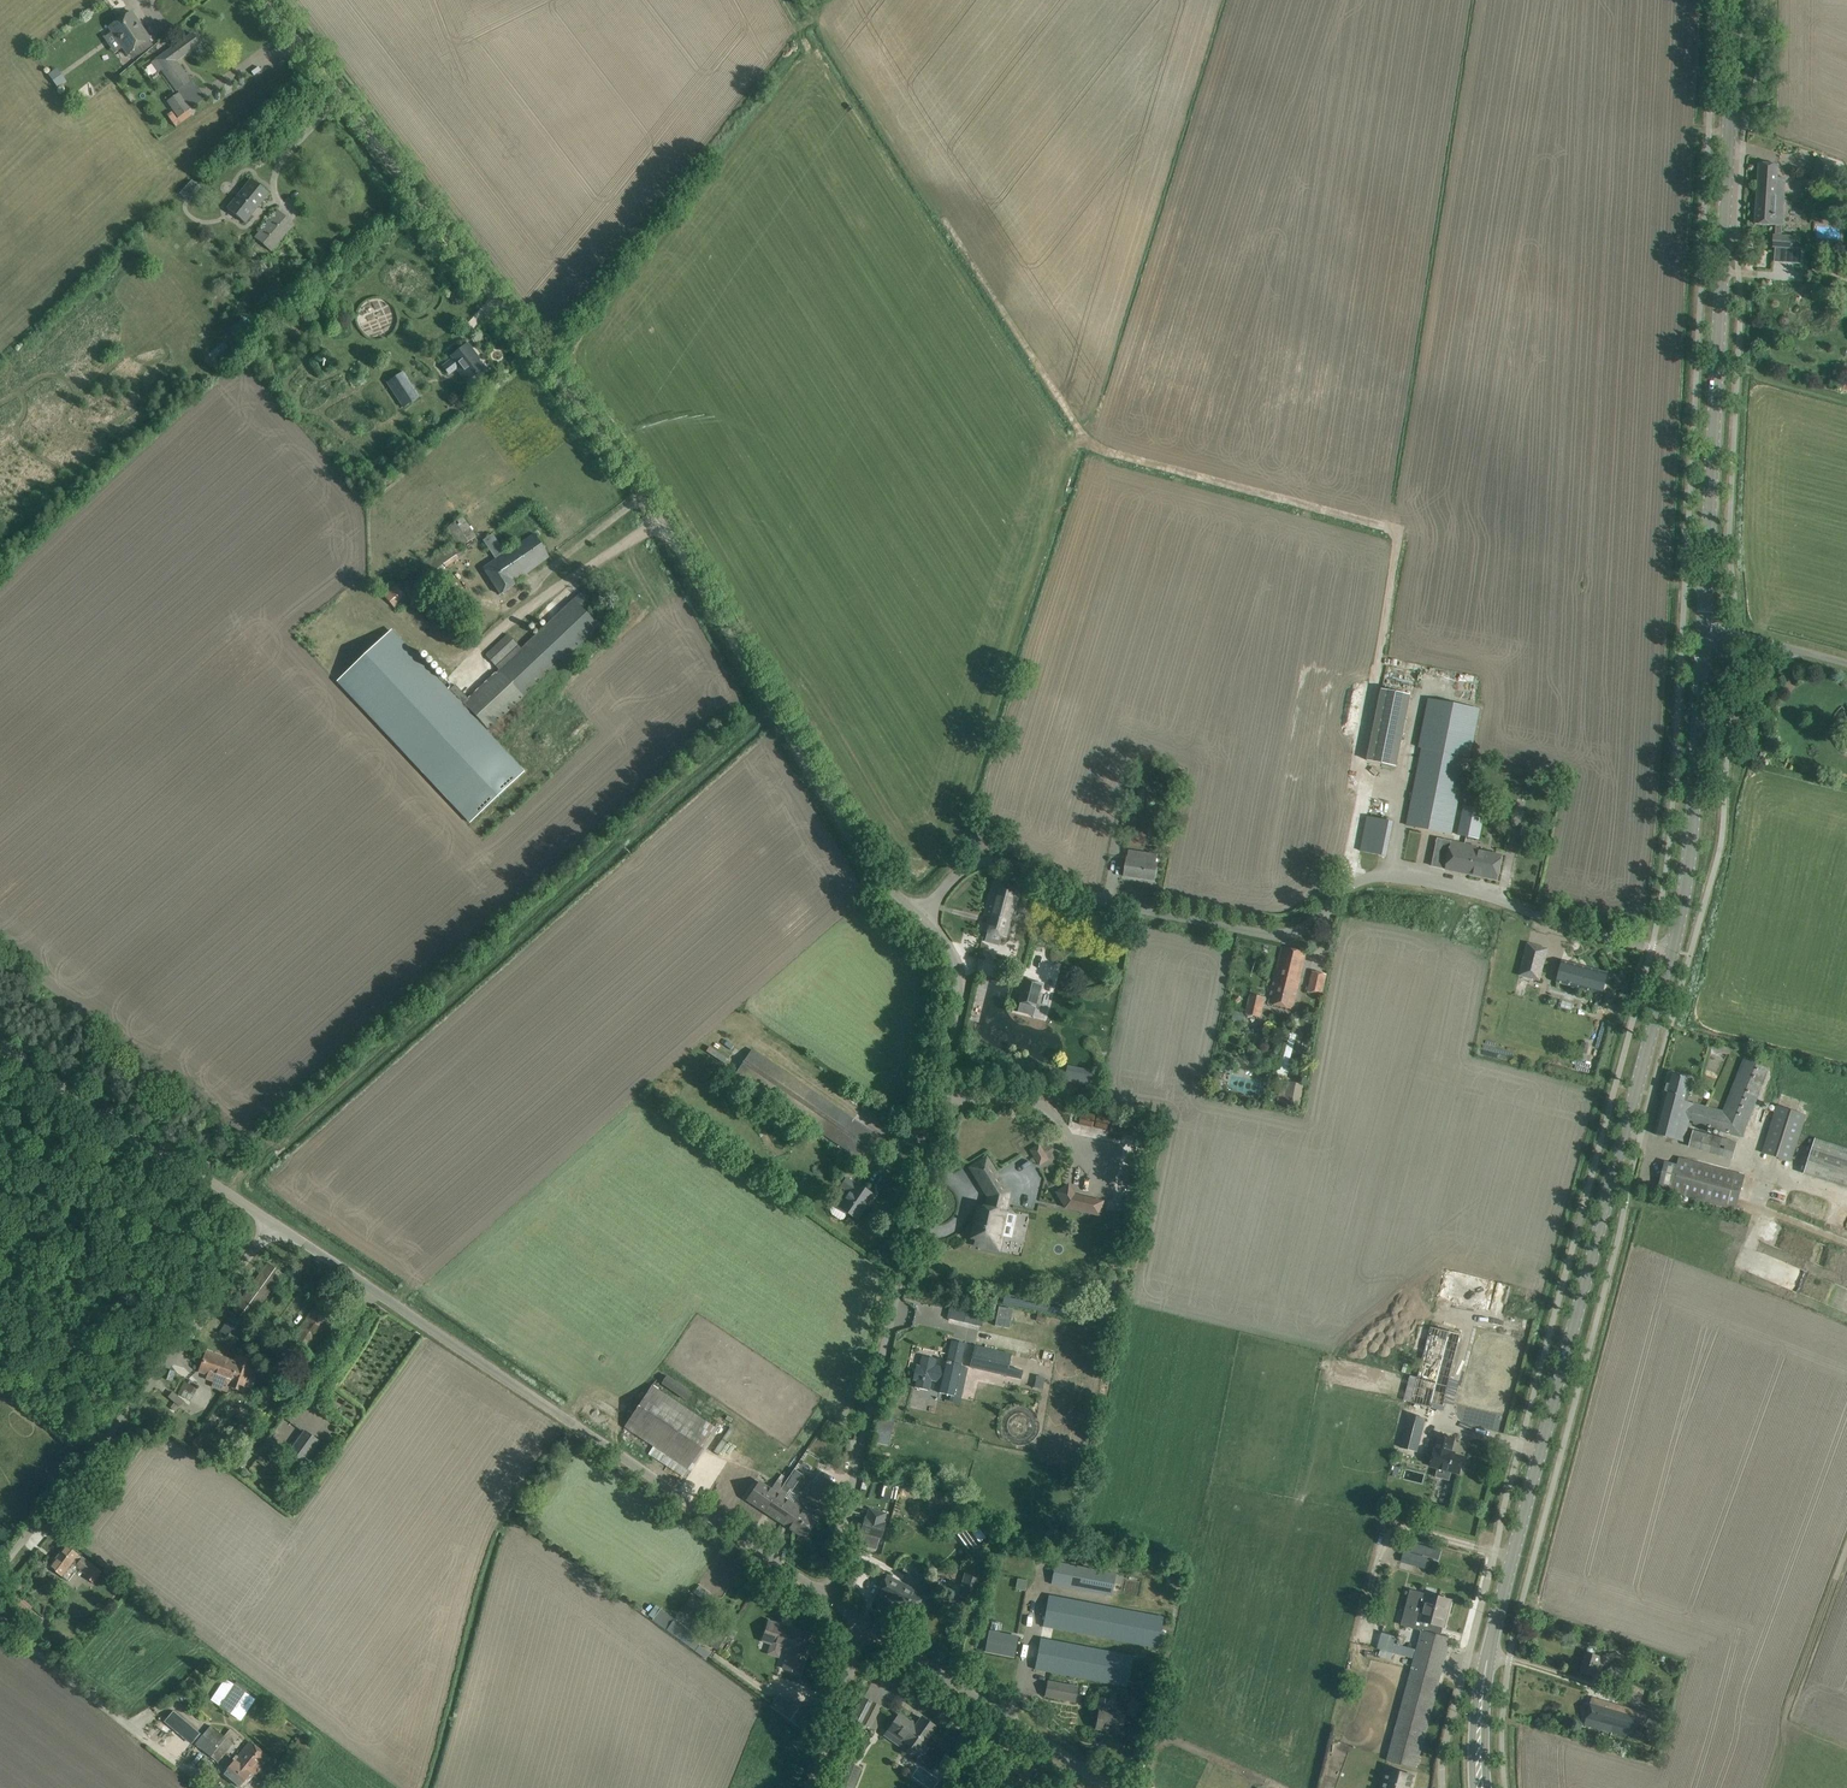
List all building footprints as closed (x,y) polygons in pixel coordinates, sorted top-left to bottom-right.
[(150,39),(132,12),(109,27),(127,54),(150,39)] [(200,44),(192,33),(151,63),(158,72),(162,70),(177,90),(190,81),(176,61),(200,44)] [(153,45),(149,39),(136,49),(139,54),(153,45)] [(55,87),(65,81),(57,67),(47,72),(55,87)] [(179,92),(167,101),(179,118),(191,109),(179,92)] [(1784,196),(1785,178),(1777,177),(1778,165),(1759,163),(1757,194),(1784,196)] [(201,188),(192,180),(180,193),(189,202),(201,188)] [(248,181),(241,191),(224,211),(242,226),(267,195),(248,181)] [(1784,196),(1757,194),(1755,224),(1776,225),(1775,235),(1781,235),(1784,196)] [(294,224),(278,211),(255,238),(271,251),(294,224)] [(187,251),(200,239),(194,233),(181,245),(187,251)] [(1775,235),(1773,235),(1772,247),(1792,248),(1792,236),(1781,235),(1775,235)] [(244,318),(230,329),(235,334),(248,323),(244,318)] [(232,353),(229,350),(224,342),(214,349),(220,358),(222,360),(232,353)] [(476,356),(467,344),(452,356),(454,358),(443,366),(449,374),(460,365),(470,378),(483,368),(475,357),(476,356)] [(403,372),(387,383),(403,407),(419,396),(403,372)] [(476,536),(462,516),(446,528),(456,542),(413,571),(421,583),(458,557),(458,558),(465,554),(460,547),(476,536)] [(492,533),(483,539),(496,559),(483,568),(499,592),(513,583),(512,581),(549,557),(534,533),(505,552),(492,533)] [(580,593),(574,600),(522,649),(507,634),(485,655),(499,670),(468,699),(464,703),(488,729),(524,696),(598,626),(580,606),(586,600),(580,593)] [(394,632),(339,683),(470,822),(524,771),(462,705),(464,703),(468,699),(455,685),(449,691),(394,632)] [(1400,859),(1444,868),(1449,841),(1466,757),(1470,757),(1480,709),(1428,698),(1418,748),(1422,749),(1400,859)] [(1499,805),(1487,803),(1485,813),(1497,815),(1499,805)] [(1466,836),(1465,844),(1477,847),(1484,809),(1464,805),(1458,835),(1466,836)] [(1135,814),(1128,812),(1125,822),(1132,824),(1135,814)] [(1361,851),(1385,856),(1392,821),(1368,816),(1361,851)] [(1477,847),(1465,844),(1449,841),(1444,868),(1497,879),(1501,856),(1476,850),(1477,847)] [(1129,850),(1126,864),(1124,876),(1154,880),(1157,863),(1156,862),(1158,854),(1129,850)] [(1020,888),(994,882),(982,931),(1005,937),(1014,904),(1015,905),(1020,888)] [(1528,944),(1527,944),(1519,976),(1528,978),(1530,970),(1541,973),(1545,960),(1525,955),(1528,944)] [(1282,946),(1279,958),(1268,1003),(1293,1009),(1306,952),(1282,946)] [(1561,961),(1558,972),(1556,982),(1603,994),(1608,973),(1561,961)] [(1312,971),(1308,992),(1322,995),(1327,974),(1312,971)] [(1035,1006),(1042,983),(1020,977),(1017,992),(1021,993),(1019,1002),(1035,1006)] [(1260,1017),(1265,997),(1251,994),(1246,1014),(1260,1017)] [(1277,1069),(1276,1074),(1287,1077),(1289,1075),(1289,1072),(1286,1072),(1296,1033),(1293,1032),(1293,1034),(1290,1034),(1281,1070),(1277,1069)] [(885,1140),(875,1133),(752,1049),(735,1074),(847,1151),(843,1157),(851,1162),(855,1156),(868,1165),(885,1140)] [(1723,1111),(1693,1103),(1688,1122),(1742,1136),(1769,1069),(1744,1059),(1723,1111)] [(1067,1065),(1064,1080),(1090,1085),(1093,1071),(1067,1065)] [(1692,1079),(1670,1073),(1654,1134),(1683,1141),(1688,1122),(1693,1103),(1686,1101),(1692,1079)] [(1287,1080),(1281,1098),(1299,1104),(1304,1085),(1287,1080)] [(1791,1162),(1806,1115),(1777,1106),(1762,1152),(1791,1162)] [(1691,1130),(1686,1147),(1731,1159),(1736,1141),(1691,1130)] [(1812,1137),(1802,1175),(1846,1188),(1846,1147),(1812,1137)] [(1039,1165),(1049,1159),(1039,1144),(1030,1149),(1039,1165)] [(986,1158),(971,1168),(981,1185),(986,1192),(989,1197),(988,1202),(989,1202),(988,1209),(981,1207),(980,1207),(979,1207),(979,1209),(977,1216),(972,1237),(976,1238),(975,1241),(975,1244),(974,1245),(977,1245),(983,1247),(999,1250),(1002,1234),(1011,1236),(1013,1225),(1004,1224),(1004,1223),(1001,1223),(1003,1213),(1008,1193),(1001,1183),(996,1175),(986,1158)] [(1679,1158),(1677,1165),(1665,1162),(1657,1194),(1678,1200),(1679,1195),(1735,1210),(1744,1175),(1679,1158)] [(875,1195),(865,1189),(856,1183),(855,1184),(846,1177),(840,1185),(849,1192),(839,1207),(833,1204),(831,1206),(830,1209),(831,1212),(832,1214),(839,1220),(843,1219),(847,1213),(856,1219),(866,1203),(868,1205),(875,1195)] [(1055,1192),(1061,1202),(1065,1208),(1071,1210),(1100,1217),(1104,1200),(1075,1194),(1069,1183),(1055,1192)] [(248,1321),(276,1283),(283,1274),(267,1262),(233,1310),(248,1321)] [(1470,1275),(1446,1269),(1438,1297),(1463,1304),(1470,1275)] [(320,1301),(313,1310),(285,1348),(301,1360),(335,1312),(320,1301)] [(1013,1309),(998,1306),(995,1325),(1009,1328),(1013,1309)] [(949,1309),(947,1318),(974,1325),(982,1326),(984,1317),(977,1315),(949,1309)] [(228,1334),(238,1319),(231,1315),(221,1330),(228,1334)] [(1442,1410),(1462,1335),(1430,1327),(1411,1402),(1442,1410)] [(946,1360),(959,1363),(965,1343),(952,1339),(946,1360)] [(1010,1355),(974,1347),(970,1367),(1006,1376),(1021,1379),(1023,1370),(1008,1367),(1010,1355)] [(231,1382),(238,1363),(234,1361),(206,1351),(199,1371),(231,1382)] [(253,1360),(236,1355),(234,1361),(238,1363),(231,1382),(229,1387),(242,1391),(253,1360)] [(960,1366),(961,1364),(946,1361),(945,1368),(934,1365),(936,1358),(922,1355),(919,1366),(916,1365),(913,1379),(916,1380),(915,1387),(929,1390),(931,1380),(942,1382),(939,1392),(961,1397),(968,1367),(960,1366)] [(1037,1376),(1035,1382),(1044,1384),(1045,1378),(1037,1376)] [(197,1388),(184,1382),(178,1395),(191,1401),(197,1388)] [(652,1385),(631,1416),(624,1426),(655,1447),(650,1454),(684,1476),(716,1428),(652,1385)] [(214,1450),(236,1420),(227,1413),(205,1443),(214,1450)] [(279,1426),(296,1437),(301,1429),(284,1418),(279,1426)] [(893,1421),(879,1418),(873,1442),(888,1445),(893,1421)] [(824,1428),(831,1433),(836,1426),(829,1421),(824,1428)] [(305,1431),(289,1452),(303,1463),(319,1441),(305,1431)] [(1454,1438),(1439,1434),(1435,1450),(1434,1449),(1430,1465),(1438,1468),(1436,1477),(1449,1481),(1452,1471),(1460,1473),(1464,1457),(1450,1453),(1454,1438)] [(864,1476),(875,1478),(878,1464),(867,1462),(864,1476)] [(1402,1468),(1395,1466),(1392,1476),(1399,1478),(1402,1468)] [(802,1475),(793,1469),(782,1486),(765,1512),(782,1523),(794,1505),(783,1498),(789,1488),(792,1490),(802,1475)] [(836,1485),(826,1479),(821,1476),(806,1501),(822,1510),(836,1485)] [(765,1512),(782,1486),(776,1481),(771,1489),(759,1481),(747,1499),(765,1512)] [(794,1505),(782,1523),(804,1538),(816,1520),(800,1509),(806,1501),(799,1497),(794,1505)] [(865,1517),(861,1532),(865,1533),(863,1541),(875,1544),(877,1537),(881,1538),(885,1523),(883,1522),(886,1512),(871,1507),(868,1518),(865,1517)] [(1067,1519),(1065,1532),(1075,1533),(1077,1520),(1067,1519)] [(981,1546),(968,1527),(957,1535),(967,1549),(969,1548),(972,1552),(981,1546)] [(1413,1543),(1410,1552),(1438,1560),(1441,1550),(1413,1543)] [(66,1545),(49,1567),(68,1581),(78,1567),(88,1575),(86,1577),(93,1583),(101,1572),(82,1557),(66,1545)] [(1403,1552),(1401,1562),(1425,1568),(1425,1566),(1428,1558),(1427,1558),(1417,1555),(1403,1552)] [(1111,1595),(1115,1573),(1055,1562),(1051,1584),(1111,1595)] [(954,1567),(946,1589),(958,1593),(965,1571),(954,1567)] [(979,1578),(966,1574),(960,1593),(964,1594),(959,1609),(968,1612),(979,1578)] [(923,1595),(887,1576),(873,1600),(898,1614),(900,1610),(912,1617),(923,1595)] [(1450,1600),(1411,1590),(1401,1625),(1438,1634),(1441,1625),(1443,1626),(1450,1600)] [(1049,1595),(1043,1628),(1157,1649),(1163,1617),(1049,1595)] [(694,1641),(698,1636),(661,1608),(652,1619),(689,1647),(690,1646),(695,1650),(699,1645),(694,1641)] [(769,1621),(765,1633),(763,1640),(789,1649),(783,1668),(800,1673),(812,1635),(788,1627),(769,1621)] [(1451,1638),(1422,1630),(1387,1761),(1396,1763),(1394,1770),(1408,1774),(1411,1767),(1416,1768),(1451,1638)] [(1013,1646),(995,1634),(987,1645),(1005,1657),(1013,1646)] [(1041,1637),(1035,1669),(1126,1687),(1132,1655),(1041,1637)] [(1587,1653),(1584,1660),(1581,1671),(1599,1677),(1605,1658),(1587,1653)] [(1610,1666),(1609,1670),(1605,1682),(1622,1688),(1628,1671),(1610,1666)] [(1045,1696),(1074,1701),(1077,1687),(1048,1681),(1045,1696)] [(237,1682),(228,1694),(220,1706),(230,1713),(247,1689),(237,1682)] [(821,1724),(812,1717),(779,1694),(771,1706),(813,1736),(821,1724)] [(1639,1738),(1646,1713),(1592,1697),(1584,1725),(1611,1732),(1611,1731),(1639,1738)] [(880,1706),(864,1698),(853,1719),(870,1727),(880,1706)] [(1119,1731),(1119,1732),(1120,1732),(1123,1716),(1106,1712),(1109,1700),(1099,1698),(1097,1711),(1099,1712),(1096,1728),(1106,1730),(1107,1728),(1119,1731)] [(184,1731),(190,1724),(174,1709),(168,1717),(184,1731)] [(899,1714),(892,1724),(889,1728),(906,1739),(904,1741),(910,1746),(909,1747),(916,1752),(917,1750),(923,1755),(928,1748),(923,1744),(935,1727),(921,1717),(915,1726),(910,1723),(911,1722),(899,1714)] [(233,1744),(211,1725),(195,1744),(217,1762),(233,1744)] [(234,1740),(237,1733),(227,1729),(224,1736),(234,1740)] [(302,1758),(310,1744),(298,1738),(291,1752),(302,1758)] [(234,1760),(253,1776),(269,1757),(250,1742),(234,1760)] [(253,1776),(234,1760),(224,1774),(241,1787),(243,1787),(253,1776)] [(848,1762),(838,1787),(854,1787),(862,1767),(848,1762)] [(1410,1787),(1411,1787),(1412,1783),(1411,1783),(1412,1781),(1413,1777),(1413,1776),(1396,1771),(1392,1787),(1410,1787)]
